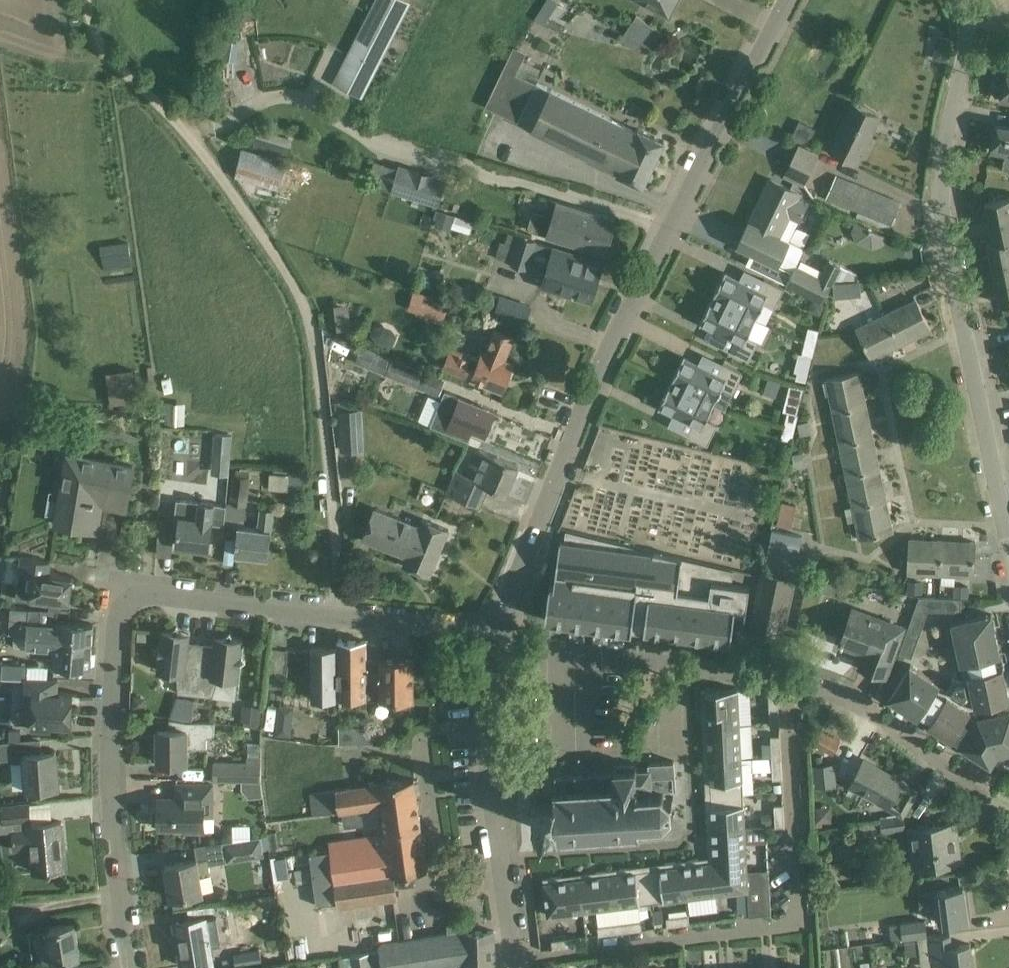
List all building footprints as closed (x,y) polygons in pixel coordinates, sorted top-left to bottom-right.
[(407,0),(375,0),(333,82),(362,97),(411,2),(407,0)] [(669,15),(677,0),(641,0),(669,15)] [(621,37),(637,48),(653,24),(636,14),(621,37)] [(527,52),(518,48),(513,45),(484,106),(619,170),(618,173),(643,186),(665,140),(639,128),(638,131),(535,82),(533,86),(515,77),(527,52)] [(1005,72),(1001,98),(1008,100),(1008,73),(1005,72)] [(853,102),(830,149),(858,162),(880,115),(853,102)] [(800,120),(792,136),(808,144),(816,129),(800,120)] [(996,123),(991,149),(1006,152),(1003,168),(1008,169),(1008,126),(996,123)] [(243,149),(235,177),(291,193),(299,164),(270,156),(276,137),(257,131),(251,151),(243,149)] [(819,156),(800,146),(786,174),(804,184),(819,156)] [(398,166),(391,190),(404,194),(411,171),(398,166)] [(836,174),(831,186),(827,196),(892,224),(901,203),(836,174)] [(749,221),(738,244),(777,263),(793,271),(797,265),(805,247),(803,246),(789,240),(796,226),(808,203),(798,198),(801,193),(789,187),(771,178),(750,221),(749,221)] [(427,202),(439,205),(443,191),(432,188),(427,202)] [(1008,217),(1008,196),(985,202),(989,222),(1008,217)] [(616,219),(597,213),(558,202),(554,216),(533,209),(527,229),(606,253),(616,219)] [(442,209),(438,222),(470,232),(474,220),(442,209)] [(989,222),(993,242),(1008,239),(1008,217),(989,222)] [(888,235),(856,220),(852,229),(856,241),(873,248),(884,244),(888,235)] [(602,262),(536,241),(536,240),(520,235),(519,236),(511,262),(510,264),(528,270),(530,262),(548,268),(543,286),(590,300),(602,262)] [(993,242),(987,243),(992,263),(1008,260),(1008,239),(993,242)] [(793,271),(787,282),(823,301),(834,280),(848,279),(858,279),(858,273),(852,270),(842,265),(828,258),(818,277),(797,265),(793,271)] [(992,263),(996,284),(1008,281),(1008,260),(992,263)] [(725,272),(713,298),(756,319),(764,303),(775,308),(784,288),(764,278),(759,289),(725,272)] [(996,284),(1000,304),(1008,302),(1008,281),(996,284)] [(849,282),(834,283),(835,297),(851,296),(849,282)] [(458,283),(454,295),(470,300),(474,288),(458,283)] [(449,302),(414,291),(408,308),(443,319),(449,302)] [(531,306),(500,295),(495,312),(526,322),(531,306)] [(756,319),(713,298),(700,323),(734,339),(729,350),(749,360),(759,340),(748,335),(756,319)] [(813,298),(810,305),(813,312),(820,316),(825,304),(813,298)] [(886,313),(901,344),(931,329),(916,298),(886,313)] [(901,344),(886,313),(857,327),(872,358),(901,344)] [(809,328),(806,340),(816,343),(819,330),(809,328)] [(514,337),(495,329),(486,352),(483,351),(480,359),(450,347),(449,349),(446,348),(441,349),(437,358),(439,363),(443,365),(442,367),(502,391),(508,377),(512,376),(514,370),(512,366),(514,363),(505,359),(514,337)] [(806,340),(803,353),(813,355),(816,343),(806,340)] [(684,357),(671,382),(714,403),(722,387),(733,392),(743,372),(723,363),(718,373),(684,357)] [(422,372),(391,359),(386,373),(417,386),(422,372)] [(798,372),(796,379),(806,381),(807,374),(798,372)] [(826,379),(833,411),(867,404),(860,372),(826,379)] [(714,403),(671,382),(659,407),(693,424),(688,434),(708,444),(717,424),(707,419),(714,403)] [(797,418),(804,385),(791,382),(784,416),(797,418)] [(495,411),(445,391),(432,424),(467,439),(472,428),(486,433),(487,430),(491,432),(495,421),(491,419),(495,411)] [(362,409),(358,409),(358,401),(335,402),(336,410),(340,410),(342,450),(364,449),(362,409)] [(873,435),(867,404),(833,411),(840,443),(873,435)] [(233,434),(215,433),(213,458),(230,459),(233,434)] [(880,467),(873,435),(840,443),(846,474),(880,467)] [(519,465),(500,457),(495,455),(494,455),(480,449),(469,474),(457,469),(447,492),(477,504),(486,484),(507,493),(519,465)] [(127,506),(130,487),(134,466),(68,455),(56,524),(91,529),(96,501),(127,506)] [(887,499),(880,467),(846,474),(853,506),(887,499)] [(305,491),(306,472),(289,471),(289,474),(270,473),(269,488),(305,491)] [(249,476),(234,475),(231,503),(247,504),(249,476)] [(226,505),(199,502),(177,499),(175,515),(180,516),(177,545),(209,549),(212,522),(224,524),(226,505)] [(782,499),(774,521),(790,526),(797,503),(782,499)] [(893,530),(887,499),(853,506),(860,537),(893,530)] [(274,509),(262,508),(261,508),(259,527),(239,525),(236,552),(268,556),(274,509)] [(375,508),(363,538),(407,555),(404,563),(430,573),(449,529),(423,518),(420,526),(375,508)] [(734,570),(566,530),(564,541),(560,540),(554,585),(550,585),(545,620),(632,631),(633,628),(731,641),(736,607),(746,608),(744,616),(746,616),(750,586),(732,583),(734,570)] [(908,572),(941,574),(943,540),(910,538),(908,572)] [(943,540),(941,574),(974,575),(975,541),(943,540)] [(766,556),(749,634),(781,641),(794,579),(801,549),(770,542),(766,556)] [(20,570),(16,598),(31,600),(49,603),(49,599),(64,601),(69,602),(72,577),(48,573),(50,560),(30,557),(23,556),(20,570)] [(928,610),(961,611),(961,598),(919,597),(899,652),(911,657),(928,610)] [(11,607),(10,634),(15,634),(27,635),(27,647),(27,648),(55,650),(54,665),(71,666),(91,667),(94,623),(74,622),(40,621),(41,608),(29,608),(11,607)] [(860,666),(884,675),(886,675),(904,628),(854,609),(840,643),(843,644),(844,640),(867,649),(860,666)] [(1008,750),(1008,696),(1003,666),(997,668),(995,656),(1000,655),(994,627),(989,628),(986,615),(952,622),(961,663),(970,662),(972,673),(969,674),(971,681),(956,682),(946,697),(936,690),(941,683),(911,664),(892,693),(903,700),(900,705),(919,717),(922,712),(932,718),(929,723),(967,748),(970,743),(980,750),(977,755),(991,764),(998,753),(1008,750)] [(161,645),(155,649),(159,656),(158,670),(177,672),(179,692),(196,694),(201,645),(188,644),(190,634),(181,633),(177,626),(171,631),(162,630),(161,645)] [(138,632),(137,639),(147,640),(147,632),(138,632)] [(215,647),(201,645),(196,694),(236,699),(240,665),(246,660),(241,654),(243,640),(235,639),(230,633),(224,637),(216,636),(215,645),(215,647)] [(339,698),(366,698),(367,659),(367,639),(365,639),(365,640),(338,640),(338,648),(339,698)] [(339,698),(338,648),(312,649),(312,690),(312,699),(339,698)] [(367,659),(366,698),(381,698),(381,700),(414,699),(413,658),(367,659)] [(2,674),(2,676),(12,676),(28,677),(28,676),(29,664),(29,663),(3,661),(2,674)] [(57,693),(58,678),(28,676),(28,677),(12,676),(10,722),(34,723),(34,729),(51,730),(51,724),(71,725),(73,694),(57,693)] [(708,725),(740,724),(738,688),(701,690),(702,708),(707,708),(708,725)] [(778,694),(769,692),(770,709),(779,709),(778,694)] [(214,734),(214,721),(189,721),(170,718),(170,729),(158,729),(158,747),(154,747),(154,758),(158,758),(158,762),(189,762),(189,747),(207,747),(207,737),(214,734)] [(277,720),(275,735),(291,736),(292,727),(285,721),(277,720)] [(371,725),(340,724),(340,740),(371,740),(371,725)] [(742,759),(740,724),(708,725),(709,743),(703,743),(704,760),(742,759)] [(822,729),(815,742),(833,752),(840,739),(822,729)] [(772,757),(781,756),(780,735),(771,735),(772,757)] [(21,740),(0,742),(0,760),(12,759),(13,762),(25,762),(27,788),(58,786),(56,751),(34,752),(33,739),(21,740)] [(242,781),(261,781),(261,756),(247,755),(247,761),(213,761),(213,780),(242,781)] [(782,778),(781,756),(772,757),(773,778),(782,778)] [(752,758),(742,759),(704,760),(705,777),(710,777),(711,795),(743,793),(743,781),(753,781),(752,758)] [(864,759),(850,785),(903,814),(917,790),(902,782),(903,780),(864,759)] [(676,788),(674,760),(649,762),(649,767),(637,768),(637,763),(614,764),(614,771),(550,776),(546,779),(544,783),(546,788),(550,791),(555,791),(555,799),(530,800),(532,825),(556,824),(557,832),(554,834),(557,836),(559,834),(598,831),(598,834),(621,833),(621,830),(638,829),(638,832),(641,832),(641,829),(642,828),(641,821),(652,820),(652,823),(655,823),(655,820),(663,819),(664,822),(667,821),(665,818),(672,811),(675,813),(676,810),(673,809),(672,800),(675,798),(674,795),(671,797),(664,791),(665,788),(676,788)] [(834,764),(813,765),(815,786),(836,785),(834,764)] [(314,815),(382,805),(417,800),(414,778),(310,793),(314,815)] [(261,781),(242,781),(242,789),(248,798),(262,796),(261,795),(263,795),(261,781)] [(215,784),(197,784),(177,783),(177,797),(159,797),(159,810),(154,811),(154,823),(158,824),(158,827),(185,827),(185,830),(205,831),(205,817),(214,817),(215,784)] [(745,828),(743,793),(711,795),(712,812),(707,812),(708,829),(745,828)] [(427,869),(417,800),(382,805),(387,843),(375,844),(374,836),(329,842),(338,906),(397,897),(394,874),(427,869)] [(9,805),(0,806),(0,830),(13,829),(15,849),(32,848),(34,871),(48,870),(48,872),(52,871),(52,869),(64,868),(61,841),(64,841),(62,821),(31,824),(29,803),(9,805)] [(785,826),(783,804),(775,804),(776,826),(785,826)] [(903,815),(880,818),(880,819),(860,822),(860,824),(852,825),(853,832),(862,831),(862,834),(906,828),(903,815)] [(910,827),(912,844),(915,866),(915,867),(960,861),(955,822),(910,827)] [(715,861),(748,890),(745,828),(708,829),(709,846),(714,846),(715,861)] [(268,835),(224,841),(227,862),(264,856),(263,849),(270,848),(268,835)] [(326,852),(292,853),(293,875),(327,874),(326,852)] [(286,856),(275,858),(278,878),(290,876),(286,856)] [(208,857),(185,861),(166,864),(171,898),(203,892),(200,873),(210,871),(208,857)] [(738,891),(748,890),(715,861),(699,863),(699,858),(682,860),(686,898),(738,891)] [(666,867),(648,870),(652,902),(686,898),(682,860),(665,862),(666,867)] [(652,902),(648,870),(631,872),(630,867),(613,869),(618,906),(652,902)] [(618,906),(613,869),(596,871),(597,876),(579,878),(584,910),(618,906)] [(548,915),(584,910),(579,878),(562,880),(561,875),(544,878),(548,915)] [(967,919),(963,887),(938,890),(938,893),(919,895),(921,909),(940,907),(942,922),(967,919)] [(748,890),(738,891),(739,911),(743,911),(744,916),(745,916),(750,915),(748,890)] [(668,926),(690,923),(688,914),(667,917),(668,926)] [(206,917),(175,922),(178,940),(181,940),(185,964),(182,964),(182,965),(196,963),(196,964),(201,964),(200,962),(213,960),(210,943),(221,941),(217,916),(206,918),(206,917)] [(902,939),(904,939),(915,938),(927,936),(925,918),(900,921),(902,939)] [(8,934),(6,920),(0,921),(0,935),(8,934)] [(620,923),(621,932),(643,929),(642,920),(620,923)] [(74,923),(55,926),(48,928),(53,959),(80,955),(74,923)] [(621,932),(620,923),(598,926),(600,934),(621,932)] [(454,925),(447,925),(448,932),(417,937),(417,938),(381,943),(382,949),(385,967),(496,967),(495,930),(468,931),(467,924),(454,925)] [(927,936),(931,967),(936,967),(949,966),(949,967),(973,967),(970,943),(952,945),(951,933),(927,936)] [(575,945),(574,938),(574,937),(552,939),(553,948),(575,945)] [(917,954),(915,938),(904,939),(906,955),(917,954)] [(370,951),(372,967),(385,967),(382,949),(370,951)] [(262,963),(260,950),(237,954),(239,967),(262,963)] [(352,954),(354,967),(372,967),(370,951),(352,954)]
